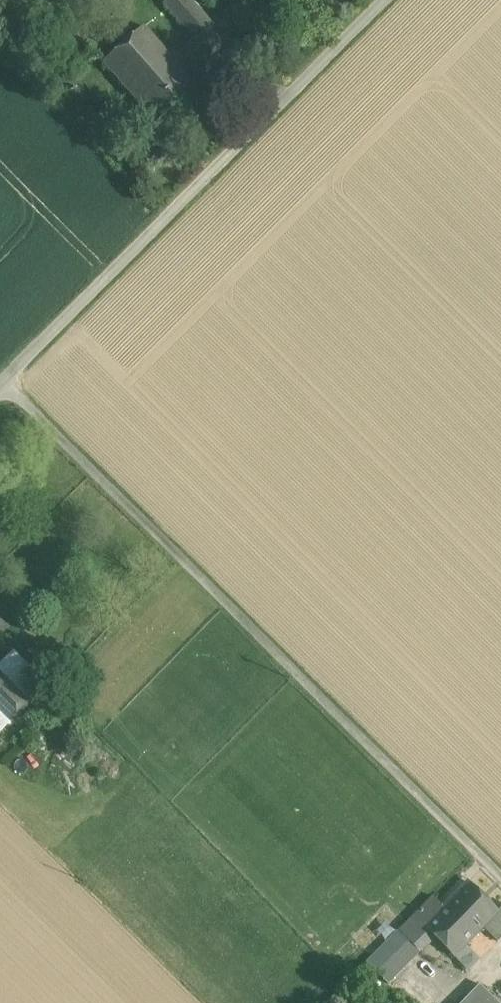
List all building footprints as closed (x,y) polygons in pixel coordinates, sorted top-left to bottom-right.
[(192,0),(166,0),(165,1),(195,37),(209,53),(225,39),(192,0)] [(145,28),(107,63),(134,91),(171,56),(145,28)] [(195,37),(171,56),(187,72),(209,53),(195,37)] [(187,72),(171,56),(134,91),(160,119),(197,84),(187,72)] [(12,622),(0,610),(0,634),(12,622)] [(6,675),(30,699),(45,715),(63,696),(16,649),(0,665),(0,669),(6,675)] [(6,675),(0,681),(0,709),(10,719),(30,699),(6,675)] [(10,719),(0,709),(0,729),(10,719)] [(499,911),(498,910),(468,881),(443,906),(425,925),(428,928),(435,935),(455,955),(466,944),(483,926),(499,911)] [(433,896),(399,930),(412,943),(413,942),(428,928),(425,925),(443,906),(433,896)] [(483,926),(497,940),(500,937),(500,907),(498,910),(499,911),(483,926)] [(413,942),(421,950),(435,935),(428,928),(413,942)] [(412,943),(399,930),(367,962),(388,983),(421,950),(413,942),(412,943)] [(466,944),(455,955),(469,969),(480,958),(466,944)] [(460,1002),(500,1002),(479,983),(460,1002)]
